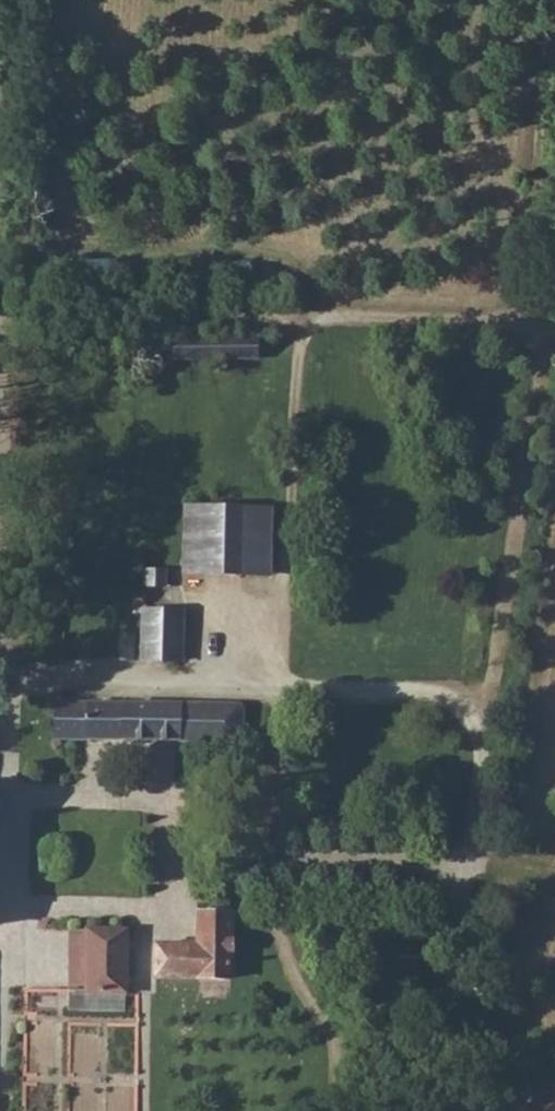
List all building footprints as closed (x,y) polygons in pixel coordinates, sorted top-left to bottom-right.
[(204,332),(203,356),(260,359),(261,334),(204,332)] [(185,506),(182,576),(244,578),(247,508),(185,506)] [(166,571),(142,570),(142,587),(166,587),(166,571)] [(182,611),(145,611),(144,663),(181,664),(182,611)] [(61,703),(61,736),(247,742),(247,706),(61,703)] [(161,944),(160,979),(233,981),(235,919),(204,918),(203,946),(161,944)] [(70,993),(67,1000),(68,1011),(77,1011),(124,1012),(125,934),(73,931),(70,993)]
